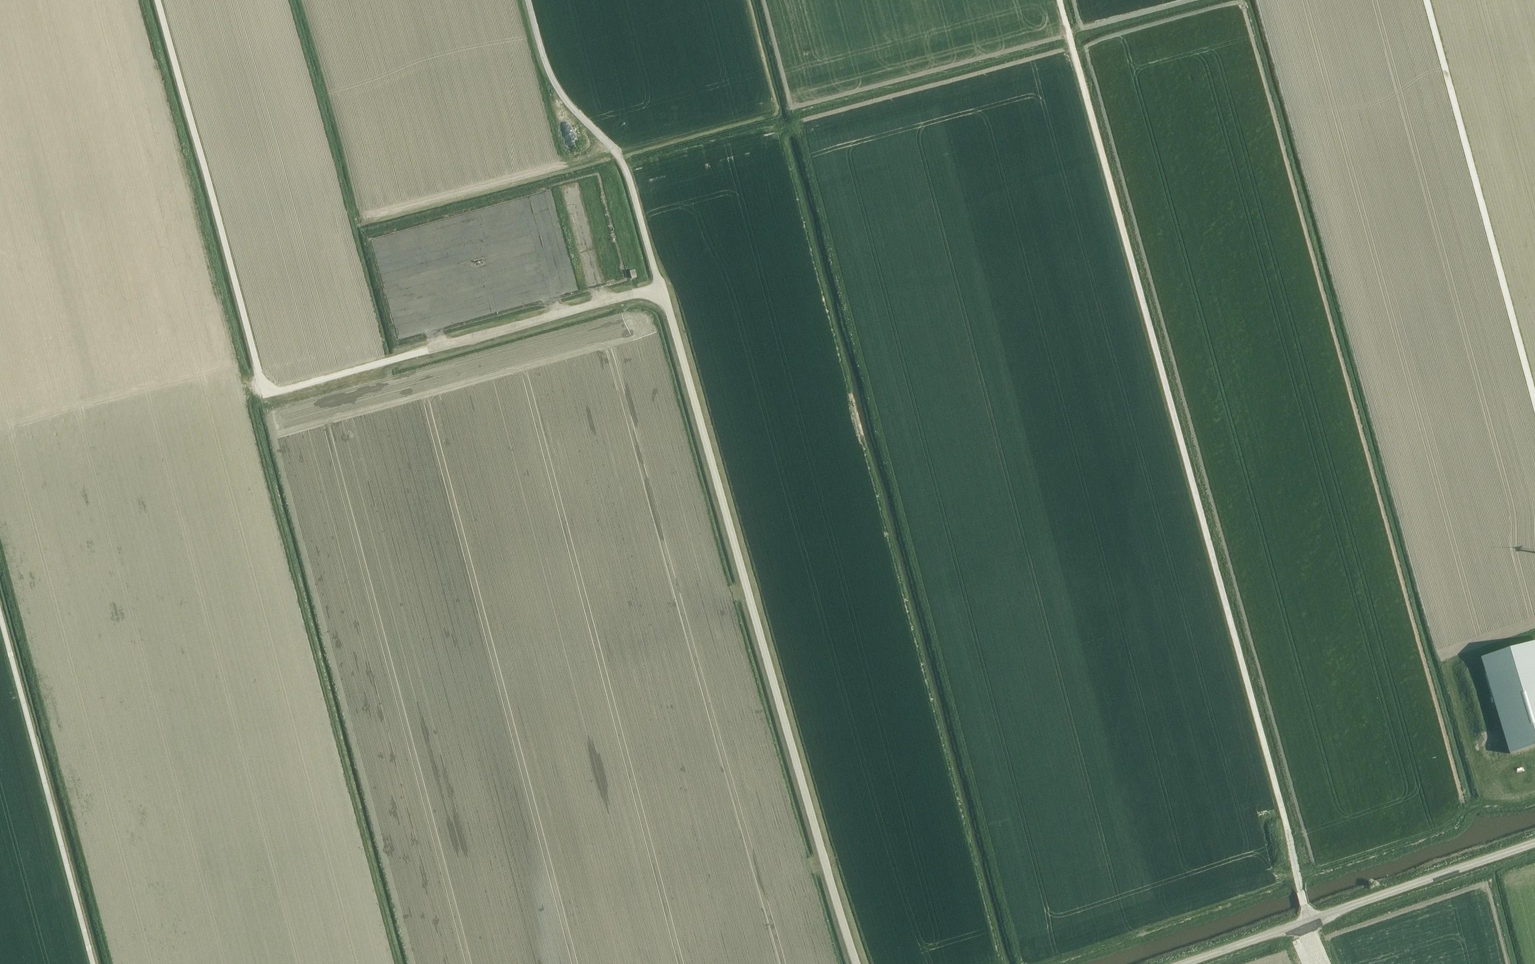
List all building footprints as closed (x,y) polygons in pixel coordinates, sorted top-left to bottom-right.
[(1482,658),(1511,754),(1534,746),(1534,642),(1482,658)]
